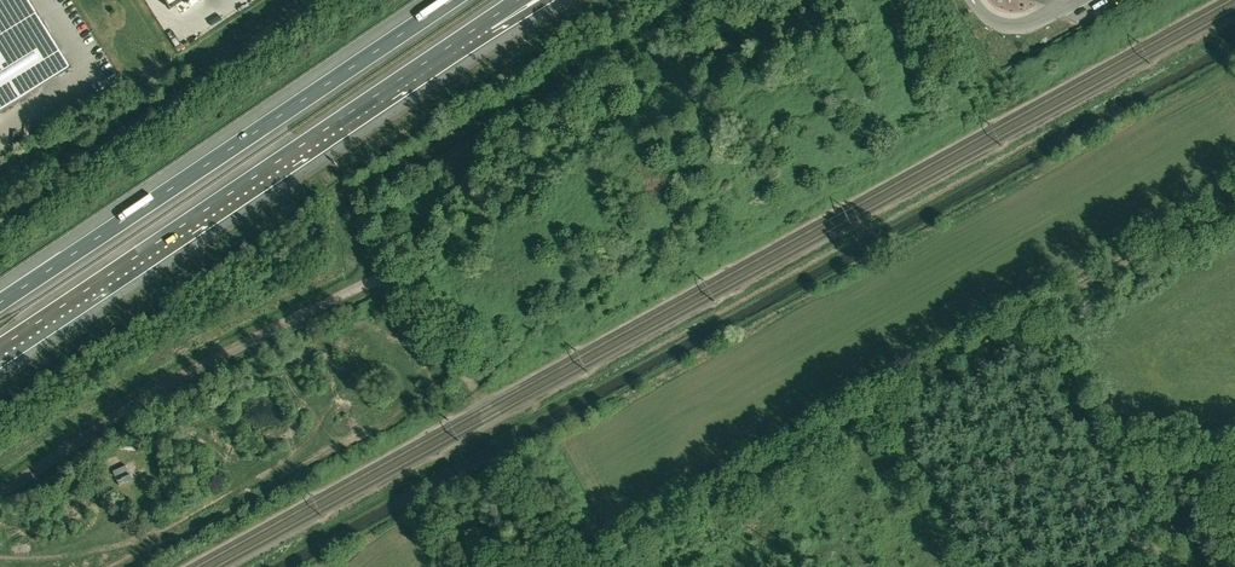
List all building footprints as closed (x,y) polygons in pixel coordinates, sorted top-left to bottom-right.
[(71,67),(29,0),(0,0),(0,112),(71,67)] [(169,8),(182,0),(163,0),(169,8)] [(99,474),(90,480),(95,487),(104,481),(99,474)] [(181,495),(175,499),(178,504),(184,500),(181,495)]
